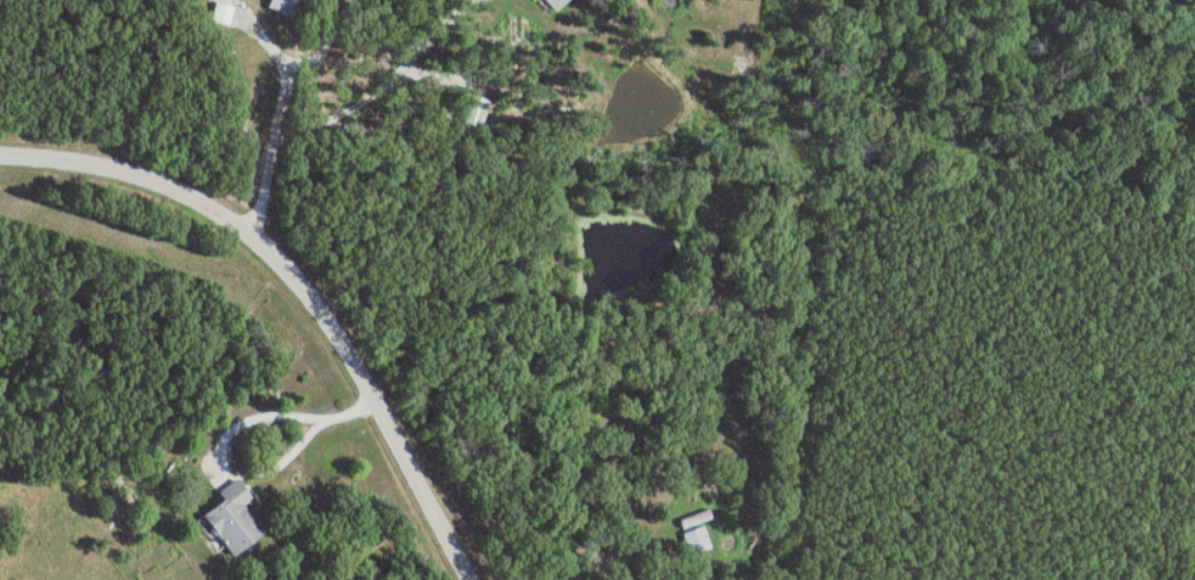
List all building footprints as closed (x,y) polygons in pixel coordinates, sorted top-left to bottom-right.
[(268,7),(289,16),(297,0),(271,0),(268,7)] [(565,0),(547,0),(555,9),(565,0)] [(488,104),(472,98),(461,129),(478,135),(488,104)] [(225,500),(204,516),(235,557),(268,532),(247,505),(255,499),(239,478),(220,493),(225,500)] [(685,533),(692,555),(713,548),(706,526),(685,533)]
